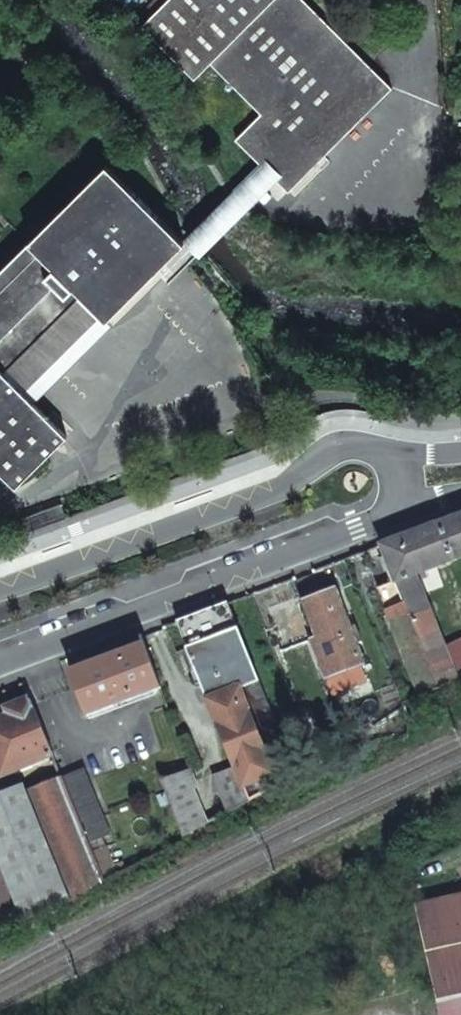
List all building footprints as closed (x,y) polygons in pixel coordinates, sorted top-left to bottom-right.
[(26,481),(81,436),(0,347),(71,279),(84,292),(95,284),(130,313),(200,247),(209,255),(289,179),(296,190),(401,89),(310,0),(181,0),(154,27),(205,78),(219,65),(269,114),(245,140),(270,160),(205,227),(132,158),(51,239),(42,237),(0,280),(0,455),(26,481)] [(19,517),(24,532),(64,517),(58,504),(19,517)] [(460,553),(460,510),(379,541),(394,578),(378,584),(387,609),(381,611),(388,627),(393,626),(419,695),(460,674),(460,642),(445,649),(417,575),(424,572),(422,567),(460,553)] [(361,661),(333,585),(303,596),(317,633),(311,635),(326,676),(361,661)] [(227,600),(177,619),(233,767),(208,775),(223,812),(275,782),(277,785),(294,775),(227,600)] [(158,686),(141,643),(71,670),(87,712),(158,686)] [(51,753),(30,699),(4,708),(5,713),(0,715),(0,770),(1,773),(51,753)] [(56,764),(61,777),(87,844),(109,835),(83,767),(67,773),(63,762),(56,764)] [(160,777),(183,836),(205,823),(190,787),(196,785),(188,766),(173,772),(160,777)] [(103,884),(101,879),(91,854),(87,844),(61,777),(29,789),(26,784),(0,794),(0,936),(3,945),(103,884)] [(105,848),(91,854),(101,879),(115,873),(105,848)] [(409,908),(434,1014),(460,1014),(460,896),(409,908)]
